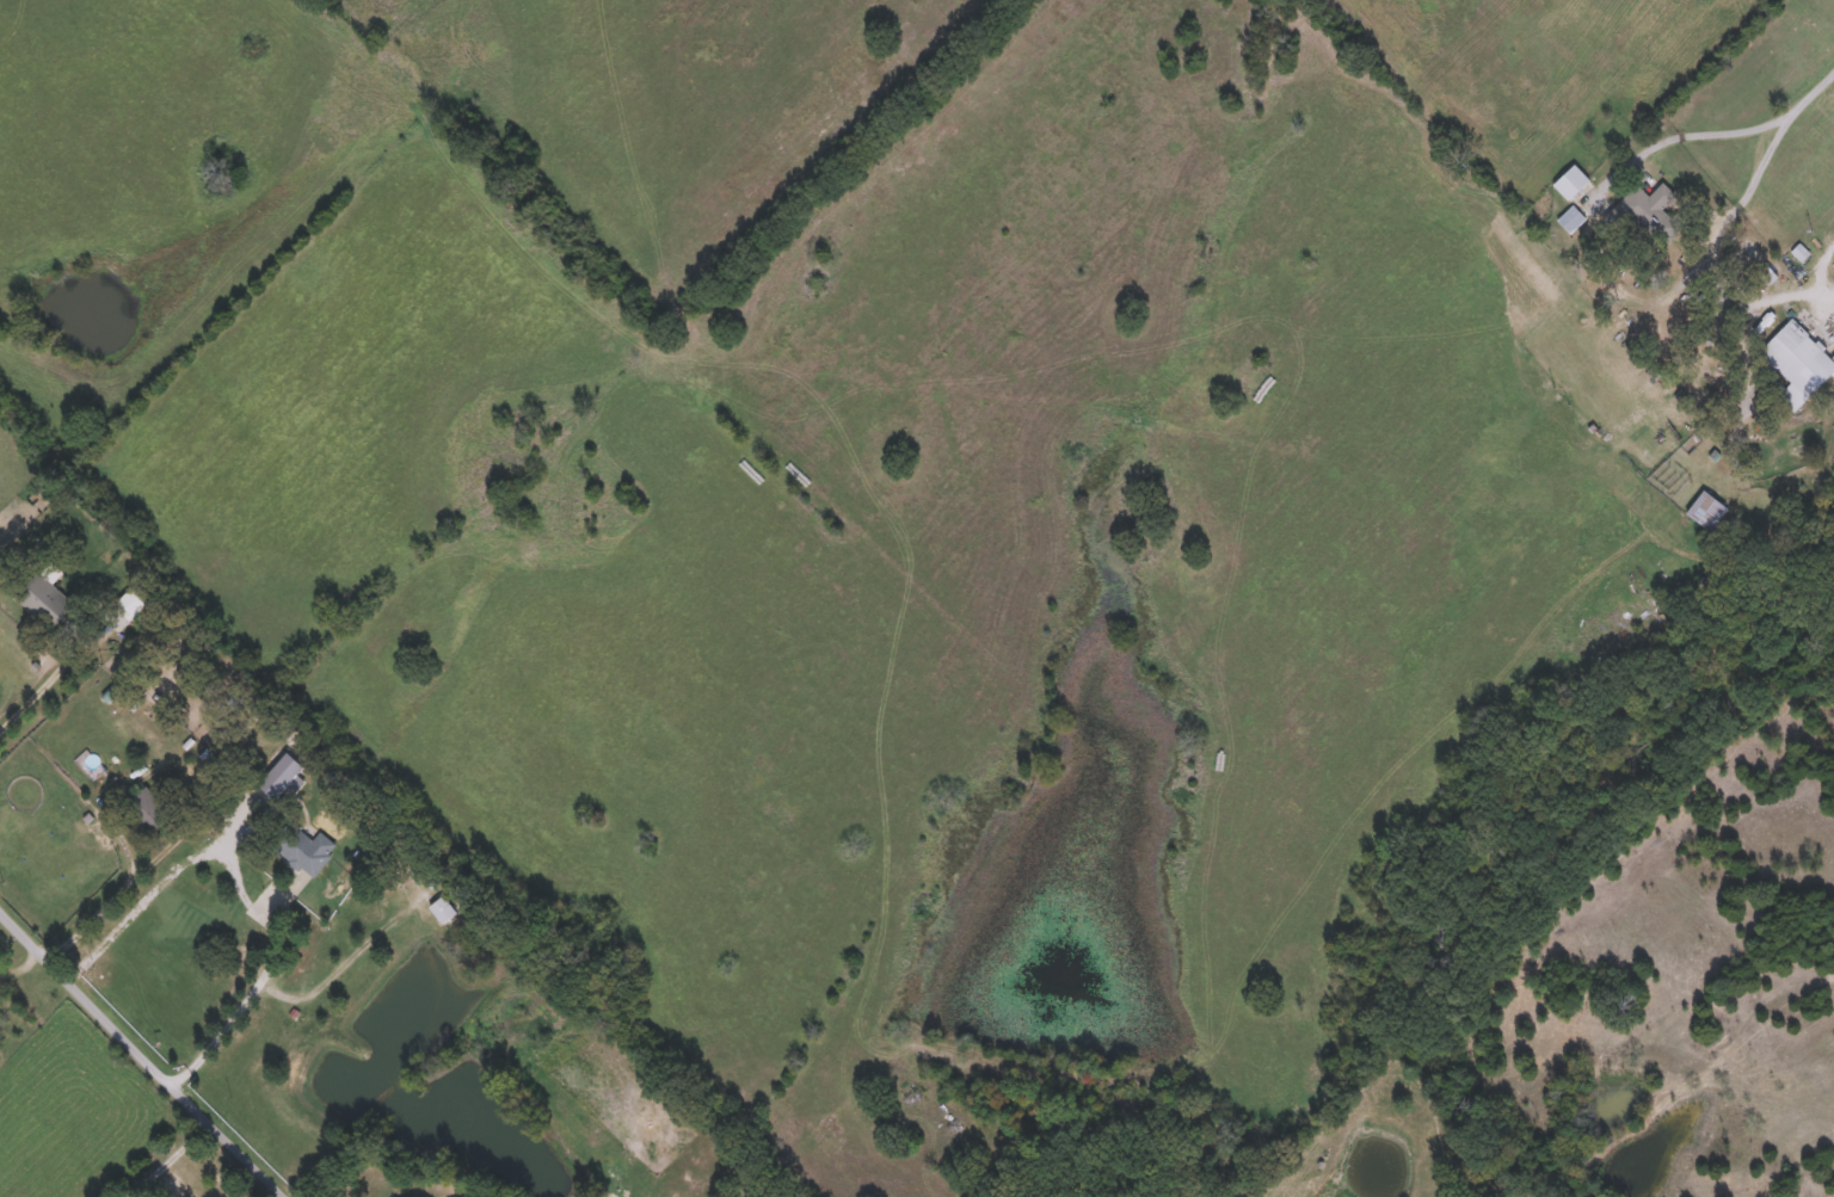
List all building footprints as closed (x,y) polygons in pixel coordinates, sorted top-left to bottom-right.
[(1569,199),(1553,183),(1575,162),(1590,179),(1569,199)] [(1676,193),(1645,228),(1630,215),(1620,224),(1608,214),(1636,183),(1650,195),(1662,180),(1676,193)] [(1586,217),(1571,233),(1558,220),(1573,204),(1586,217)] [(1793,317),(1833,358),(1833,370),(1792,411),(1778,395),(1791,383),(1759,351),(1793,317)] [(1728,507),(1710,530),(1686,511),(1704,488),(1728,507)] [(14,594),(38,569),(74,603),(49,628),(14,594)] [(233,808),(260,777),(275,789),(247,820),(233,808)] [(123,807),(146,784),(173,812),(150,833),(123,807)] [(339,846),(308,878),(270,843),(291,820),(313,839),(321,831),(339,846)] [(443,924),(429,906),(443,894),(457,913),(443,924)]
